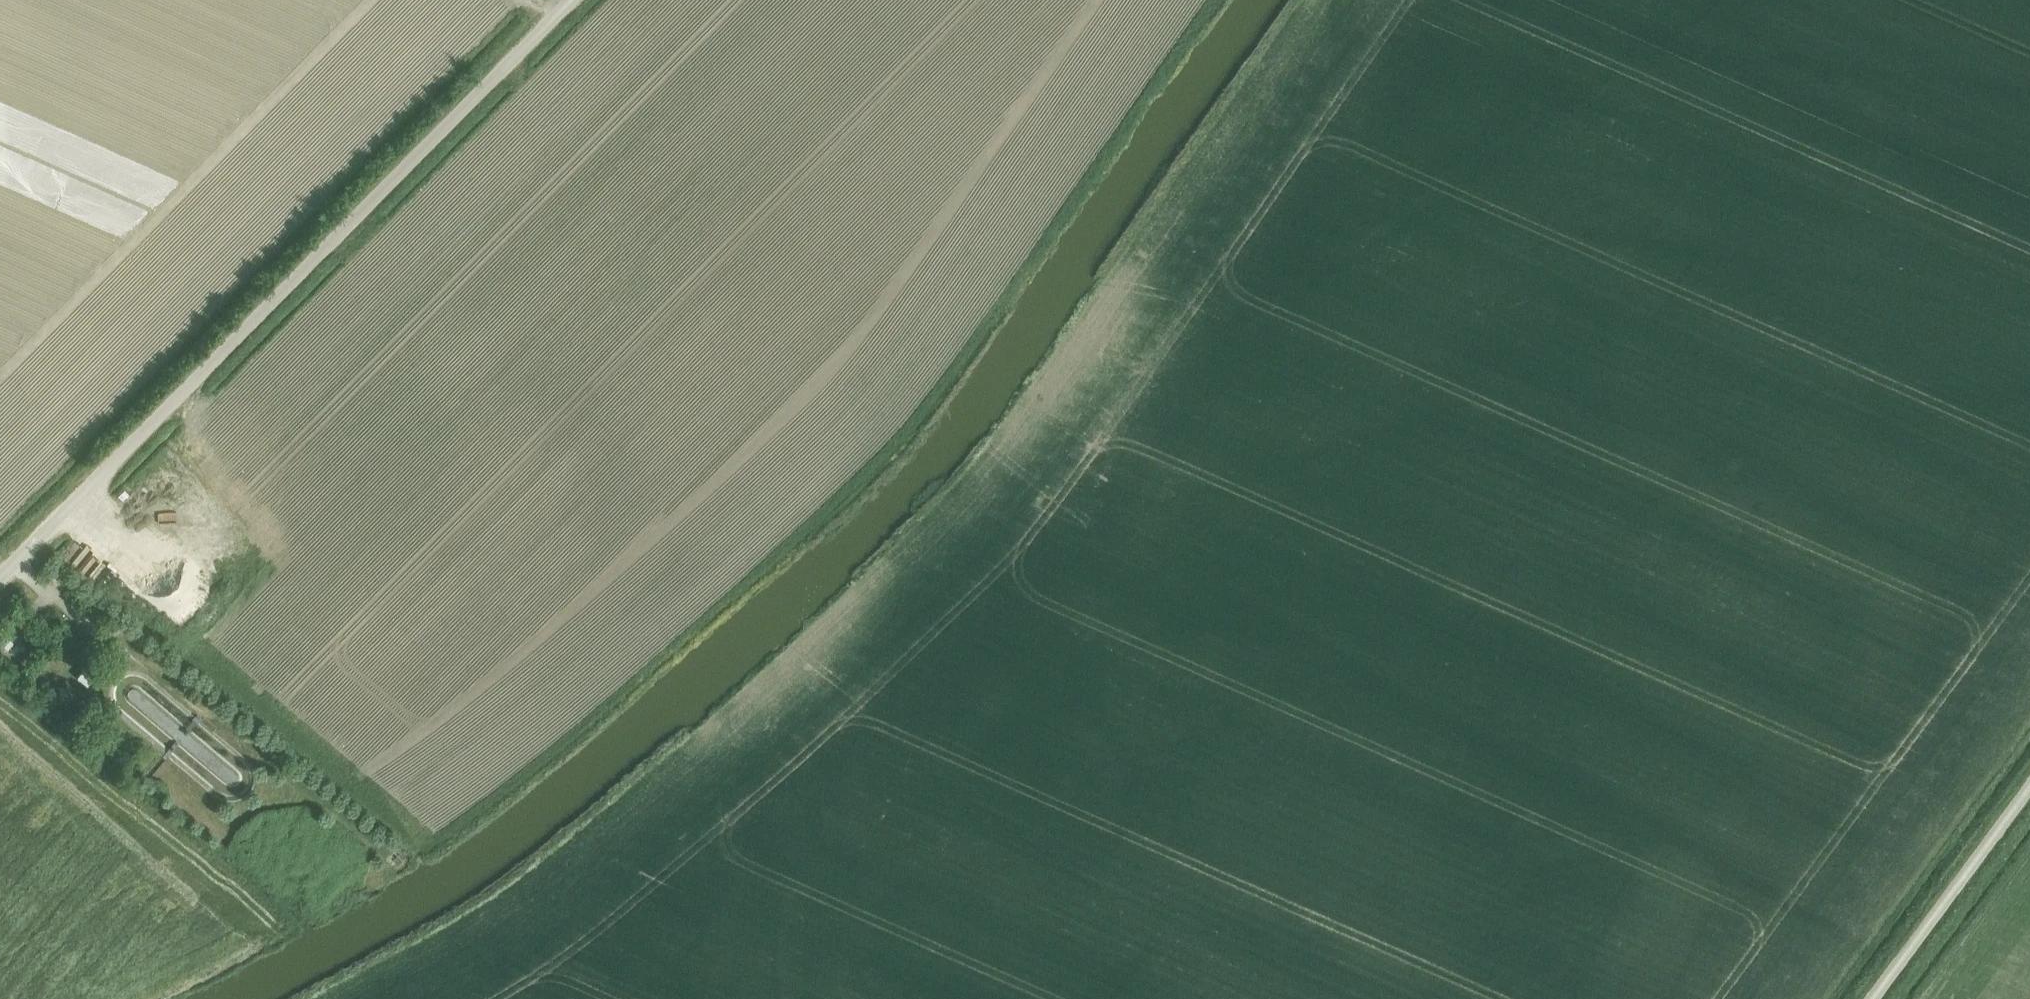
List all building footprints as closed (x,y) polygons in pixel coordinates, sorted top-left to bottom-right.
[(79,672),(89,682),(97,675),(86,665),(79,672)] [(398,865),(389,857),(385,862),(394,870),(398,865)]
